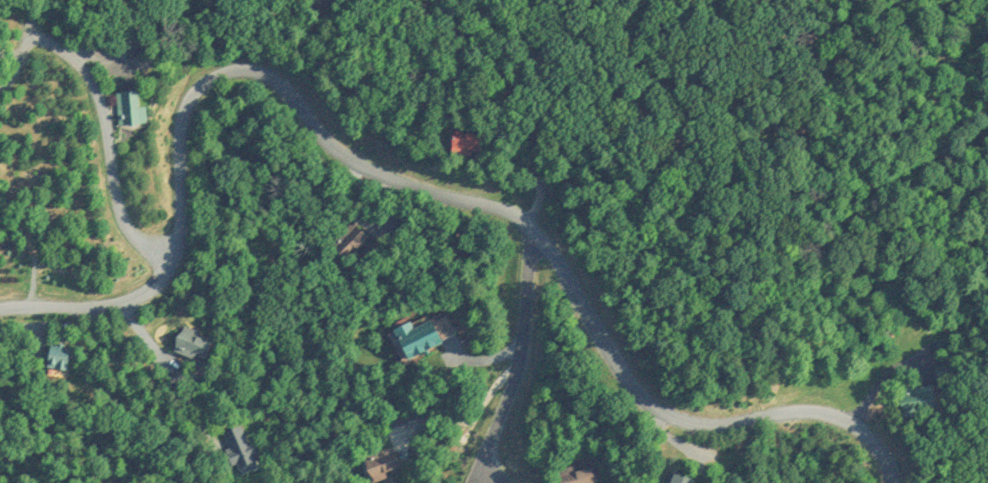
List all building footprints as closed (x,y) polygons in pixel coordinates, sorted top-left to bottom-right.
[(118,124),(147,123),(146,105),(139,105),(139,89),(117,90),(118,124)] [(484,135),(456,127),(450,148),(479,156),(484,135)] [(175,350),(208,355),(212,330),(179,325),(175,350)] [(68,366),(69,341),(49,340),(48,365),(68,366)] [(391,442),(361,456),(372,478),(402,464),(391,442)] [(592,463),(559,471),(562,482),(597,482),(592,463)] [(696,476),(675,467),(668,482),(693,482),(696,476)]
